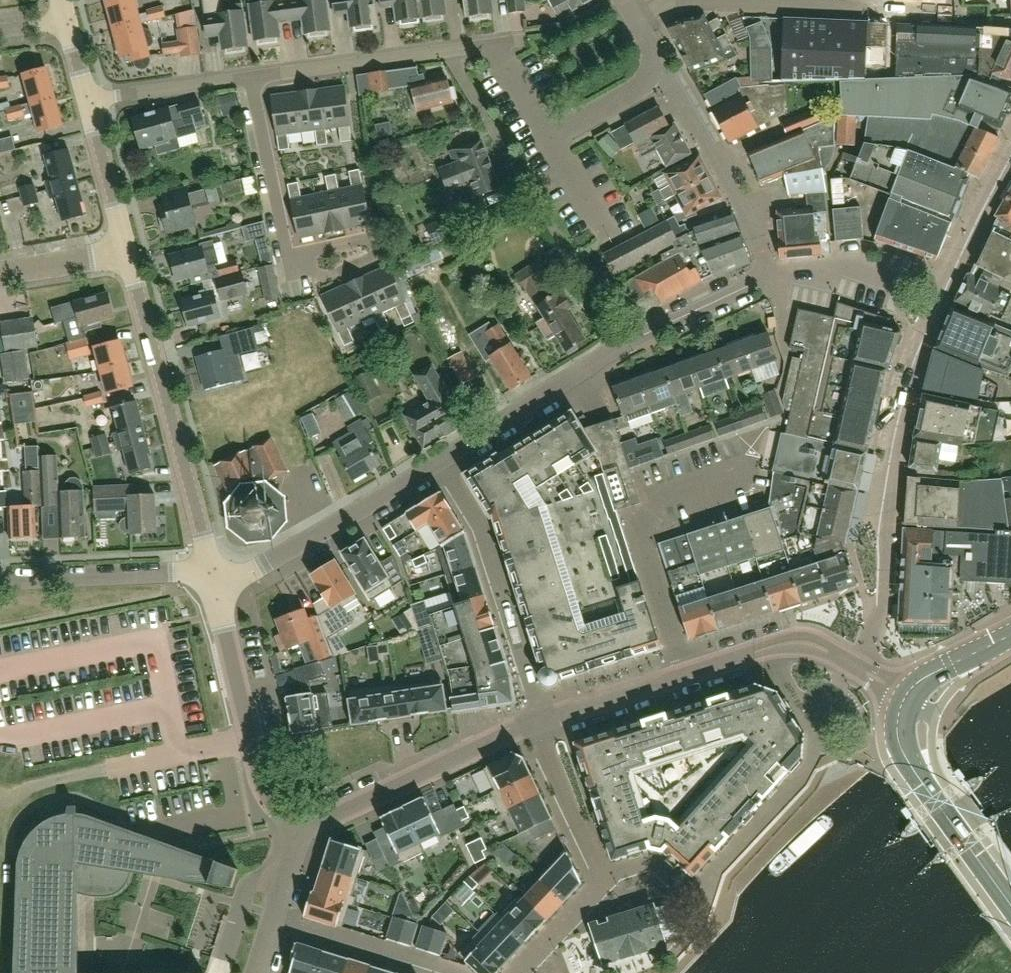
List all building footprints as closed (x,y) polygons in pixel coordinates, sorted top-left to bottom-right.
[(138,15),(134,0),(113,0),(107,2),(114,31),(141,24),(150,21),(166,17),(164,7),(148,11),(148,13),(138,15)] [(223,0),(203,0),(208,38),(221,36),(223,51),(227,51),(227,55),(241,54),(240,49),(249,48),(243,4),(224,7),(223,0)] [(251,7),(255,42),(264,41),(264,45),(278,43),(277,39),(281,38),(279,23),(291,22),(288,0),(249,0),(251,7)] [(291,22),(303,20),(306,35),(309,34),(310,39),(323,37),(322,32),(331,31),(326,0),(288,0),(291,22)] [(336,16),(349,14),(352,29),(355,28),(356,33),(369,31),(368,26),(377,25),(373,0),(333,0),(336,16)] [(382,9),(395,7),(398,22),(401,22),(402,27),(415,25),(414,20),(422,19),(419,0),(380,0),(382,9)] [(422,19),(430,18),(430,23),(444,21),(443,16),(447,16),(445,1),(450,0),(419,0),(422,19)] [(468,18),(476,17),(477,21),(490,19),(490,15),(493,14),(491,0),(466,0),(468,18)] [(510,14),(525,12),(526,12),(525,0),(508,0),(510,14)] [(558,16),(572,7),(574,11),(593,0),(549,0),(558,16)] [(685,18),(678,20),(667,24),(679,47),(715,34),(712,30),(722,25),(718,17),(708,22),(704,15),(693,17),(685,18)] [(785,19),(784,80),(863,79),(865,23),(785,19)] [(894,41),(893,61),(970,67),(971,67),(972,47),(973,47),(973,45),(985,45),(986,28),(915,23),(896,22),(894,41)] [(886,23),(867,23),(866,47),(885,47),(886,23)] [(142,29),(141,24),(114,31),(121,57),(133,54),(136,65),(139,69),(143,70),(148,69),(149,66),(150,62),(147,48),(151,47),(154,42),(151,31),(142,29)] [(970,67),(969,74),(974,74),(990,80),(992,74),(991,74),(999,50),(1001,47),(990,46),(991,28),(986,28),(985,45),(973,45),(973,47),(972,47),(971,67),(970,67)] [(990,46),(1001,47),(999,50),(1003,51),(1001,54),(1010,58),(1010,30),(991,28),(990,46)] [(181,54),(182,58),(200,55),(196,29),(178,32),(179,43),(163,45),(165,56),(181,54)] [(715,34),(679,47),(691,70),(728,58),(723,49),(732,44),(726,33),(717,38),(715,34)] [(771,47),(754,48),(755,81),(772,81),(771,47)] [(991,74),(992,74),(1010,81),(1010,58),(1001,54),(1003,51),(999,50),(991,74)] [(426,83),(424,75),(420,76),(418,68),(391,72),(367,77),(366,77),(369,95),(395,90),(412,87),(418,112),(454,103),(448,78),(426,83)] [(31,105),(53,99),(45,70),(23,76),(31,103),(31,105)] [(997,137),(1001,129),(1010,106),(1010,90),(1002,86),(972,75),(866,79),(866,80),(840,80),(841,115),(867,116),(929,119),(933,114),(955,119),(956,118),(997,137)] [(10,89),(8,76),(0,77),(0,90),(10,89)] [(714,109),(712,110),(729,142),(768,121),(759,104),(771,103),(771,102),(786,101),(784,85),(769,86),(769,85),(742,88),(736,78),(706,95),(714,109)] [(353,142),(345,87),(321,91),(326,130),(327,130),(340,128),(342,143),(353,142)] [(321,91),(297,94),(303,133),(316,132),(318,147),(329,145),(327,130),(326,130),(321,91)] [(224,96),(218,97),(222,114),(223,114),(223,117),(239,114),(238,108),(235,93),(224,96)] [(303,133),(297,94),(273,97),(280,152),(291,151),(289,135),(303,133)] [(21,106),(21,107),(6,111),(8,122),(24,118),(24,117),(34,114),(39,134),(61,128),(53,99),(31,105),(31,103),(21,106)] [(200,102),(134,120),(142,148),(157,144),(160,155),(179,149),(176,139),(197,133),(196,130),(207,127),(200,102)] [(660,108),(626,126),(642,158),(658,150),(667,168),(692,154),(676,123),(670,127),(660,108)] [(788,134),(818,121),(813,108),(782,121),(788,134)] [(818,121),(788,134),(747,152),(762,185),(785,175),(789,193),(807,192),(826,191),(828,191),(824,171),(832,162),(836,146),(835,144),(834,114),(818,121)] [(867,116),(864,143),(910,150),(915,149),(970,174),(979,178),(1000,139),(997,137),(956,118),(955,119),(933,114),(929,119),(867,116)] [(837,116),(836,145),(855,146),(856,117),(837,116)] [(482,141),(451,153),(456,166),(443,171),(451,193),(464,188),(469,201),(501,189),(482,141)] [(910,150),(864,143),(857,161),(875,168),(875,166),(959,200),(970,174),(915,149),(910,150)] [(49,191),(79,183),(69,150),(46,156),(52,180),(46,182),(49,191)] [(669,186),(660,191),(653,195),(658,205),(666,201),(675,197),(711,177),(700,157),(664,177),(669,186)] [(875,168),(857,161),(851,179),(891,194),(892,193),(903,197),(902,200),(951,220),(959,200),(875,166),(875,168)] [(237,173),(240,192),(253,190),(251,171),(237,173)] [(353,188),(340,191),(348,230),(372,225),(361,171),(350,173),(353,188)] [(327,178),(330,193),(316,196),(324,235),(348,230),(340,191),(337,176),(327,178)] [(711,177),(675,197),(686,217),(722,198),(711,177)] [(845,204),(843,179),(831,180),(833,205),(845,204)] [(79,183),(49,191),(52,201),(57,199),(64,223),(85,217),(82,204),(84,203),(79,183)] [(302,199),(299,184),(289,186),(300,240),(324,235),(316,196),(302,199)] [(23,198),(37,194),(34,185),(20,189),(22,195),(23,198)] [(216,187),(188,195),(187,190),(161,197),(164,210),(160,211),(162,221),(161,221),(164,232),(165,232),(166,234),(197,227),(192,210),(207,206),(207,205),(220,202),(216,187)] [(996,216),(1010,226),(1010,190),(996,216)] [(826,191),(807,192),(809,209),(777,212),(780,241),(779,241),(779,244),(778,247),(781,253),(782,258),(831,254),(826,191)] [(892,193),(891,194),(876,239),(890,244),(937,259),(951,220),(902,200),(903,197),(892,193)] [(37,194),(23,198),(25,206),(39,203),(37,194)] [(834,209),(836,241),(864,239),(862,207),(834,209)] [(652,208),(638,216),(645,229),(659,222),(652,208)] [(253,209),(236,211),(238,220),(255,218),(253,209)] [(467,212),(448,219),(454,234),(473,226),(467,212)] [(685,224),(679,227),(674,218),(606,255),(617,276),(674,245),(676,249),(677,250),(662,258),(665,264),(692,250),(692,251),(701,246),(737,231),(731,215),(695,226),(695,229),(688,231),(685,224)] [(209,237),(242,228),(242,227),(237,223),(228,225),(227,227),(207,232),(209,237)] [(243,228),(245,240),(267,235),(264,223),(243,228)] [(991,226),(969,271),(1010,294),(1010,236),(991,226)] [(692,250),(665,264),(617,290),(626,308),(646,297),(643,293),(652,288),(661,304),(696,286),(695,283),(714,276),(715,277),(750,263),(738,234),(702,248),(701,246),(692,251),(692,250)] [(250,255),(266,251),(264,238),(248,241),(250,255)] [(201,249),(171,257),(177,282),(191,279),(192,285),(203,282),(203,284),(240,274),(237,260),(219,265),(218,260),(215,248),(214,242),(213,240),(200,244),(201,249)] [(163,243),(150,244),(152,263),(164,262),(163,243)] [(391,270),(398,284),(408,279),(444,263),(439,249),(402,265),(391,270)] [(551,300),(545,290),(537,279),(546,273),(538,259),(516,272),(532,298),(545,319),(536,324),(547,342),(556,336),(567,356),(578,350),(576,347),(584,341),(566,312),(571,309),(563,296),(558,300),(556,297),(551,300)] [(390,266),(367,277),(384,313),(396,307),(403,321),(406,328),(415,323),(413,317),(398,284),(391,270),(390,266)] [(1010,299),(1010,294),(968,272),(954,304),(989,319),(990,316),(1001,320),(1010,299)] [(203,284),(206,294),(201,295),(201,297),(183,302),(190,327),(221,319),(217,304),(248,295),(243,273),(240,274),(203,284)] [(367,277),(346,287),(362,323),(375,317),(381,331),(391,327),(384,313),(367,277)] [(276,278),(264,280),(268,300),(280,297),(276,278)] [(362,323),(346,287),(323,297),(346,347),(356,343),(349,329),(362,323)] [(80,316),(84,332),(103,327),(101,321),(115,318),(108,293),(75,301),(76,302),(52,308),(56,323),(80,316)] [(834,446),(866,453),(886,371),(887,372),(901,333),(862,324),(865,313),(866,312),(837,302),(833,317),(798,309),(789,348),(805,352),(803,360),(793,358),(783,402),(787,411),(790,412),(785,434),(834,446)] [(936,350),(988,371),(1001,374),(1009,377),(1010,371),(1010,331),(953,307),(936,350)] [(34,324),(3,329),(6,352),(38,347),(34,324)] [(517,356),(499,326),(487,334),(499,352),(492,357),(497,366),(496,368),(501,375),(503,375),(512,390),(530,379),(522,365),(525,363),(520,354),(517,356)] [(220,337),(223,350),(199,356),(208,390),(234,383),(234,381),(244,378),(238,354),(258,349),(254,328),(220,337)] [(768,334),(742,343),(752,370),(778,361),(768,334)] [(66,343),(68,348),(61,350),(60,349),(49,352),(53,370),(65,367),(63,362),(70,359),(71,361),(73,360),(73,359),(87,355),(89,355),(88,350),(86,345),(85,338),(66,343)] [(89,355),(87,355),(88,361),(100,358),(103,371),(128,364),(121,341),(88,350),(89,355)] [(752,370),(742,343),(716,352),(726,379),(752,370)] [(30,381),(27,351),(2,354),(5,384),(11,383),(30,381)] [(935,351),(924,390),(978,399),(984,371),(935,351)] [(462,352),(448,360),(461,385),(476,378),(462,352)] [(716,352),(691,362),(700,389),(726,379),(716,352)] [(700,389),(691,362),(665,370),(675,398),(681,417),(694,413),(687,393),(700,389)] [(134,387),(128,364),(103,371),(110,394),(134,387)] [(430,404),(406,417),(424,448),(461,428),(444,397),(447,395),(432,368),(415,377),(430,404)] [(675,398),(665,370),(639,380),(651,415),(677,406),(675,398)] [(356,378),(367,402),(381,395),(369,371),(356,378)] [(651,415),(639,380),(613,389),(623,416),(625,424),(651,415)] [(334,401),(347,423),(365,411),(352,390),(334,401)] [(776,390),(763,394),(771,418),(784,413),(776,392),(776,390)] [(86,396),(85,396),(87,406),(89,406),(104,402),(105,402),(102,392),(86,396)] [(923,396),(914,438),(936,441),(961,445),(975,444),(993,442),(1000,411),(982,408),(923,396)] [(87,406),(87,407),(90,417),(107,412),(104,402),(89,406),(87,406)] [(117,443),(147,435),(138,402),(114,408),(121,432),(114,434),(117,443)] [(762,407),(739,416),(743,428),(767,419),(762,407)] [(406,514),(398,518),(425,601),(412,605),(420,630),(433,625),(450,678),(453,698),(452,698),(454,713),(516,703),(514,695),(544,685),(545,686),(547,687),(552,687),(557,685),(560,681),(572,715),(673,683),(662,648),(618,511),(602,459),(594,446),(584,429),(572,411),(531,437),(498,457),(497,455),(464,475),(440,492),(418,506),(418,507),(406,514)] [(739,416),(716,424),(720,436),(743,428),(739,416)] [(602,459),(618,511),(641,503),(614,419),(584,429),(602,459)] [(341,460),(353,481),(380,465),(369,447),(375,443),(362,421),(349,429),(352,434),(334,444),(343,459),(341,460)] [(711,425),(688,434),(692,446),(715,437),(711,425)] [(688,434),(665,442),(669,454),(692,446),(688,434)] [(834,446),(785,434),(781,434),(773,472),(774,472),(857,492),(866,453),(834,446)] [(152,455),(147,435),(117,443),(119,452),(125,451),(132,474),(153,469),(149,456),(152,455)] [(108,436),(92,440),(94,449),(110,445),(108,436)] [(936,441),(914,438),(908,477),(932,480),(932,479),(936,479),(939,460),(955,462),(958,446),(936,443),(936,441)] [(271,440),(216,467),(232,502),(237,505),(239,521),(251,533),(265,531),(276,518),(274,504),(262,494),(261,495),(259,482),(265,481),(286,471),(271,440)] [(110,445),(94,449),(97,458),(113,454),(110,445)] [(39,446),(26,447),(27,468),(40,468),(39,456),(39,446)] [(652,447),(636,453),(640,465),(656,459),(652,447)] [(60,491),(58,455),(39,456),(40,468),(40,471),(42,471),(44,498),(44,507),(60,506),(61,537),(86,537),(84,492),(85,486),(82,481),(76,478),(71,478),(67,482),(65,487),(65,491),(60,491)] [(40,471),(26,472),(25,472),(26,507),(10,508),(11,540),(37,538),(36,507),(44,507),(44,498),(42,471),(40,471)] [(857,492),(774,472),(770,503),(769,503),(802,603),(857,586),(847,554),(848,554),(845,544),(857,492)] [(932,480),(908,477),(908,478),(905,525),(956,528),(996,530),(1009,531),(1005,499),(1002,480),(989,480),(989,478),(959,481),(936,479),(932,479),(932,480)] [(131,486),(105,487),(105,486),(94,486),(95,513),(131,511),(131,517),(127,517),(122,520),(120,523),(120,529),(123,533),(127,534),(132,534),(158,533),(156,495),(131,496),(131,486)] [(7,491),(0,492),(0,507),(8,507),(7,491)] [(758,512),(743,517),(774,612),(802,603),(769,503),(761,506),(759,501),(755,502),(758,512)] [(774,612),(743,517),(687,535),(719,630),(774,612)] [(398,536),(391,525),(384,529),(391,541),(398,536)] [(905,530),(900,622),(901,622),(902,622),(901,633),(948,635),(949,624),(950,624),(953,573),(954,573),(955,564),(932,563),(933,555),(961,556),(961,582),(1010,585),(1010,531),(1009,531),(996,530),(996,535),(905,530)] [(719,630),(687,535),(660,544),(691,639),(719,630)] [(343,553),(372,600),(404,580),(399,566),(393,556),(384,561),(378,560),(365,540),(343,553)] [(408,552),(401,541),(394,546),(401,557),(408,552)] [(320,617),(328,639),(354,623),(345,607),(358,598),(334,561),(313,575),(333,608),(319,617),(320,617)] [(328,639),(320,617),(308,621),(304,611),(278,621),(283,635),(277,637),(282,651),(309,641),(318,662),(334,655),(328,639)] [(296,669),(304,694),(287,697),(289,706),(288,706),(291,725),(292,725),(293,734),(318,731),(318,728),(333,726),(328,693),(313,695),(313,693),(311,681),(326,676),(321,661),(296,669)] [(442,680),(397,687),(401,717),(412,715),(413,716),(430,713),(446,711),(442,680)] [(673,683),(572,715),(580,742),(576,743),(613,860),(650,848),(651,848),(663,851),(692,877),(801,758),(803,758),(805,734),(803,733),(778,694),(779,692),(756,684),(755,686),(682,710),(673,683)] [(397,687),(396,684),(349,692),(354,724),(371,722),(388,719),(401,717),(397,687)] [(511,756),(485,769),(495,790),(495,791),(531,774),(523,759),(524,757),(513,752),(511,756)] [(495,790),(491,792),(491,793),(502,815),(502,816),(511,811),(541,796),(531,774),(495,791),(495,790)] [(552,819),(541,796),(511,811),(521,833),(530,829),(552,819)] [(454,831),(443,809),(433,814),(424,797),(404,807),(403,807),(424,852),(425,852),(421,843),(440,834),(441,837),(454,831)] [(457,810),(454,804),(443,809),(454,831),(465,826),(463,821),(457,810)] [(470,817),(465,806),(457,810),(463,821),(470,817)] [(402,863),(424,852),(403,807),(381,817),(389,835),(380,839),(376,831),(374,832),(380,844),(385,855),(390,864),(400,859),(402,863)] [(16,972),(79,972),(78,893),(92,896),(100,897),(104,897),(107,897),(110,897),(112,896),(115,896),(118,894),(120,893),(122,891),(124,890),(126,888),(128,885),(129,883),(130,880),(131,878),(132,875),(132,872),(132,869),(131,867),(131,864),(130,861),(128,859),(127,856),(125,854),(123,852),(121,850),(118,849),(116,848),(122,829),(99,819),(95,818),(91,816),(87,815),(83,814),(79,814),(75,814),(71,814),(67,814),(62,815),(58,816),(54,818),(51,819),(47,821),(43,824),(40,826),(37,829),(34,832),(31,835),(29,839),(27,842),(25,846),(23,850),(22,854),(21,857),(20,861),(16,972)] [(557,829),(552,819),(530,829),(535,840),(557,829)] [(482,838),(467,845),(472,856),(487,849),(482,838)] [(358,878),(366,850),(332,840),(323,867),(358,878)] [(375,858),(384,854),(378,840),(368,845),(375,858)] [(565,848),(538,877),(542,880),(542,879),(565,901),(582,883),(565,848)] [(483,851),(472,856),(476,863),(486,859),(486,858),(483,851)] [(354,891),(358,878),(323,867),(315,892),(312,891),(312,892),(354,905),(357,897),(352,896),(353,893),(354,893),(354,891)] [(470,876),(465,882),(473,890),(479,884),(470,876)] [(524,899),(523,899),(546,921),(547,920),(565,901),(542,879),(542,880),(524,899)] [(354,905),(312,892),(305,916),(343,928),(350,905),(354,906),(354,905)] [(393,916),(418,924),(420,918),(415,917),(404,894),(400,893),(393,916)] [(498,912),(497,913),(527,941),(546,921),(523,899),(524,899),(521,895),(502,915),(498,912)] [(605,923),(596,926),(597,928),(597,930),(606,958),(629,951),(630,951),(639,948),(648,946),(663,941),(662,941),(678,936),(672,916),(668,905),(653,910),(652,908),(627,916),(625,916),(605,923)] [(497,913),(478,933),(508,961),(527,941),(497,913)] [(399,943),(406,920),(395,917),(387,939),(399,943)] [(418,924),(406,920),(399,943),(411,947),(418,924)] [(429,952),(436,929),(424,926),(417,949),(429,952)] [(436,929),(429,952),(441,956),(448,933),(436,929)] [(459,954),(479,972),(497,972),(501,969),(501,968),(508,961),(478,933),(459,954)] [(325,952),(313,948),(314,946),(300,942),(300,944),(296,943),(291,960),(294,961),(291,972),(318,972),(325,952)] [(325,952),(318,972),(344,972),(349,959),(325,952)] [(349,959),(344,972),(371,972),(373,967),(349,959)]
